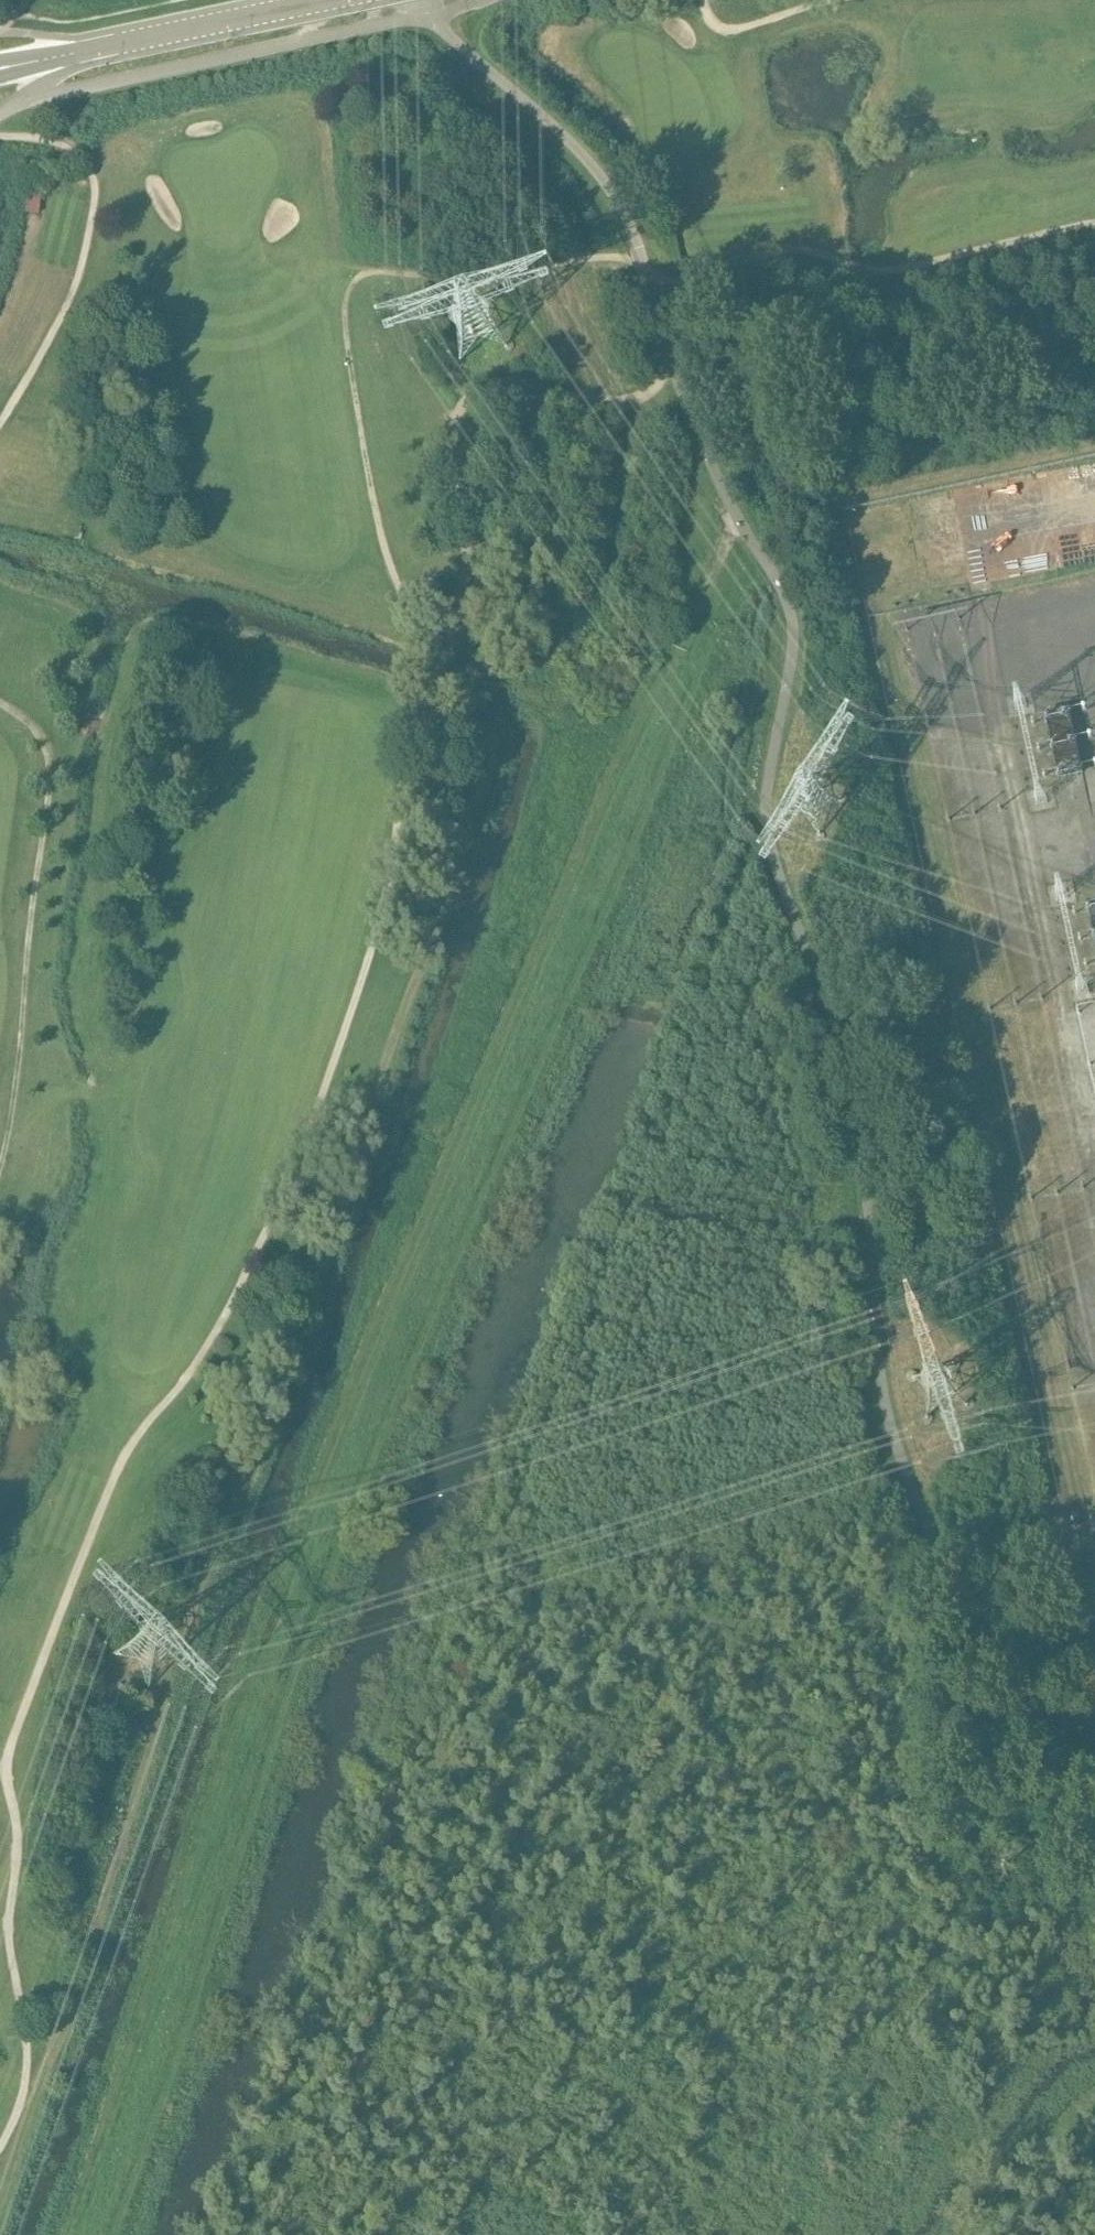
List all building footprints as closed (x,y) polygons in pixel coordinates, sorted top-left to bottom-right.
[(1071,710),(1049,714),(1063,780),(1086,775),(1071,710)]
